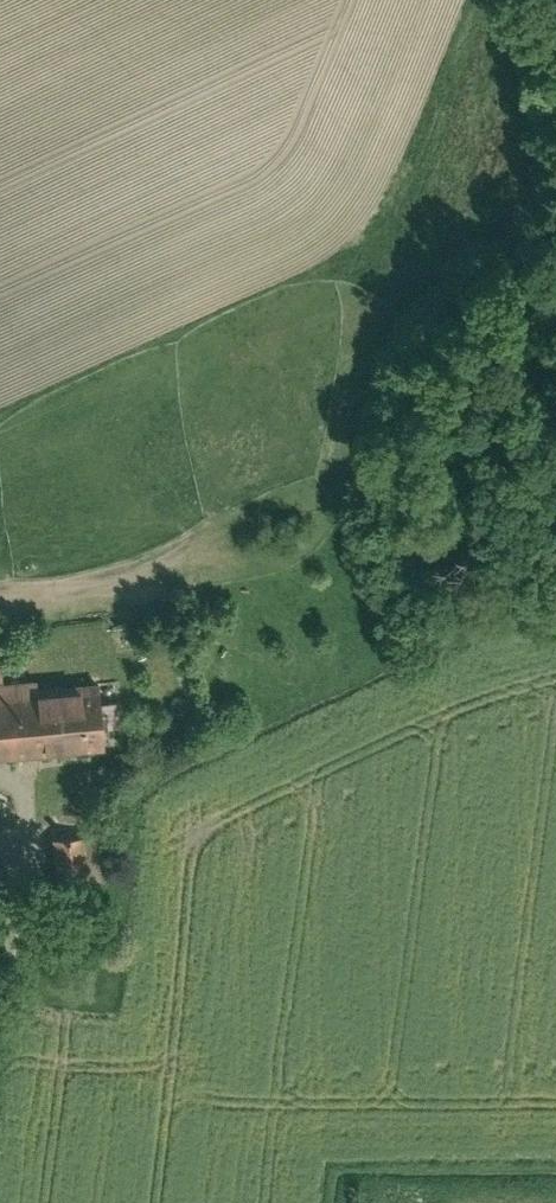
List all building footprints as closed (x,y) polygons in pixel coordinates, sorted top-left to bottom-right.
[(102,748),(98,684),(36,688),(34,671),(0,673),(0,754),(102,748)] [(65,882),(101,879),(97,832),(62,834),(65,882)]
